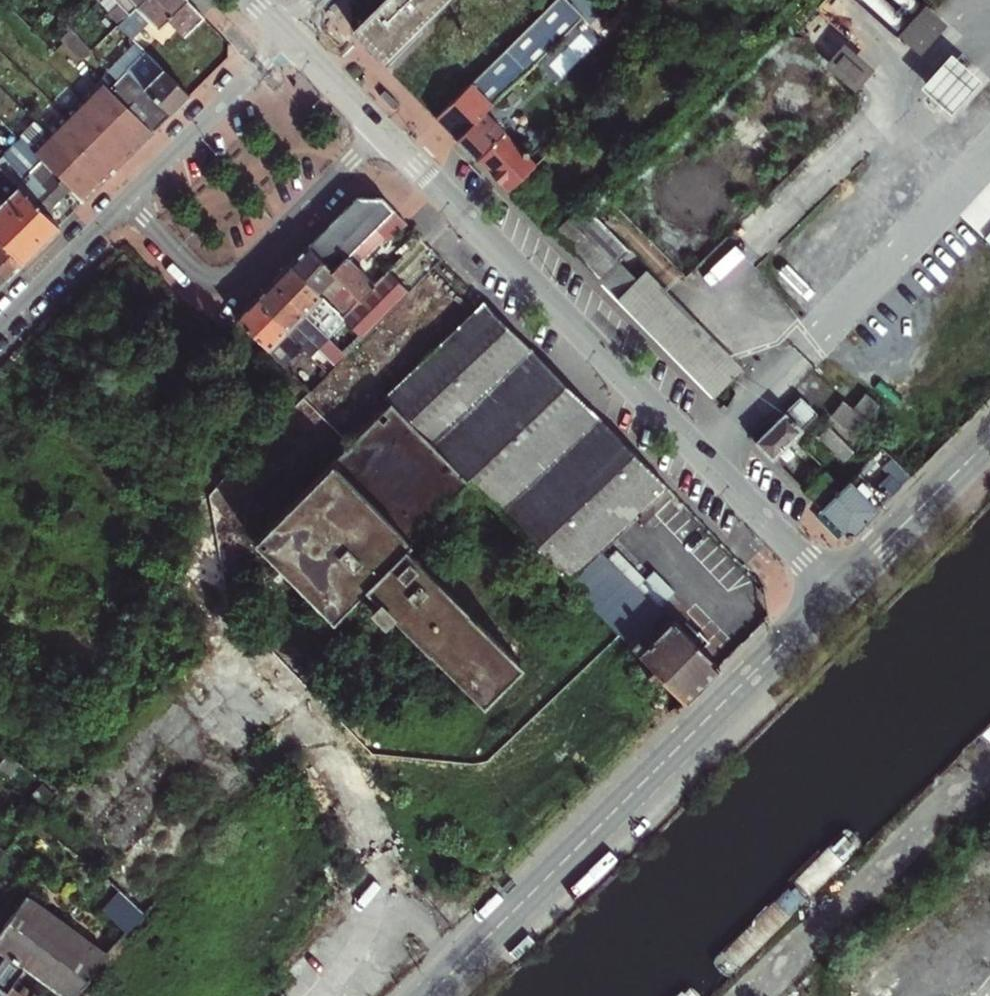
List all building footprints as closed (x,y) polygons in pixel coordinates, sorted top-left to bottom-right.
[(147,0),(102,0),(124,22),(147,0)] [(121,24),(133,36),(154,16),(163,24),(171,16),(189,35),(209,16),(193,0),(147,0),(124,22),(121,24)] [(356,30),(385,61),(446,0),(386,0),(356,30)] [(447,146),(476,117),(572,22),(580,29),(594,15),(579,0),(548,0),(426,124),(437,136),(447,146)] [(899,31),(924,2),(922,0),(864,0),(899,31)] [(927,9),(899,38),(922,59),(949,30),(927,9)] [(97,47),(75,27),(64,38),(85,59),(97,47)] [(129,66),(175,113),(185,103),(192,95),(146,49),(129,66)] [(844,49),(825,71),(855,96),(874,74),(844,49)] [(950,59),(919,96),(951,123),(982,87),(950,59)] [(111,84),(157,130),(165,122),(175,113),(129,66),(111,84)] [(85,95),(139,148),(145,142),(153,134),(157,130),(111,84),(104,77),(85,95)] [(68,112),(121,165),(127,159),(139,148),(85,95),(68,112)] [(121,165),(68,112),(50,129),(104,182),(111,175),(121,165)] [(532,173),(476,117),(447,146),(452,151),(457,156),(489,189),(503,203),(532,173)] [(23,137),(72,186),(86,200),(94,192),(104,182),(50,129),(40,119),(23,137)] [(47,211),(60,198),(72,186),(23,137),(21,134),(0,155),(0,163),(47,211)] [(25,259),(43,242),(61,224),(47,211),(0,163),(0,194),(3,197),(0,200),(0,234),(25,259)] [(376,227),(396,207),(383,195),(371,195),(359,195),(308,247),(333,271),(348,256),(376,227)] [(584,200),(552,230),(713,395),(744,365),(650,268),(639,279),(621,260),(631,249),(584,200)] [(376,227),(391,242),(411,223),(396,207),(376,227)] [(9,276),(16,268),(25,259),(0,234),(0,266),(9,276)] [(333,271),(308,247),(300,255),(291,264),(340,313),(366,340),(413,292),(391,270),(376,285),(362,299),(356,305),(343,292),(349,286),(333,271)] [(348,256),(333,271),(349,286),(362,299),(376,285),(348,256)] [(340,313),(291,264),(282,273),(273,282),(322,331),(340,313)] [(2,282),(9,276),(0,266),(0,284),(2,282)] [(322,331),(273,282),(265,291),(256,299),(305,348),(313,356),(321,348),(340,366),(349,357),(322,331)] [(305,348),(256,299),(248,307),(237,317),(259,338),(261,341),(287,367),(305,348)] [(669,485),(486,299),(386,398),(392,404),(470,483),(685,699),(717,665),(674,619),(659,633),(651,624),(660,615),(655,609),(672,592),(652,572),(644,581),(614,552),(606,560),(599,553),(669,485)] [(847,398),(836,412),(859,430),(883,402),(869,391),(856,406),(847,398)] [(803,395),(758,440),(773,456),(790,440),(806,455),(812,449),(803,440),(826,418),(803,395)] [(412,539),(470,483),(392,404),(256,539),(334,617),(365,587),(377,599),(370,606),(382,617),(389,610),(426,647),(428,645),(484,699),(520,662),(466,608),(467,607),(413,552),(417,547),(412,539)] [(832,424),(821,434),(848,461),(858,451),(832,424)] [(859,469),(842,486),(822,506),(841,526),(848,531),(852,530),(855,530),(901,484),(890,473),(876,486),(859,469)] [(828,470),(807,490),(822,506),(842,486),(828,470)] [(0,961),(0,989),(3,991),(23,967),(62,995),(71,995),(102,956),(107,950),(26,893),(0,928),(0,951),(5,955),(0,961)] [(110,916),(128,933),(145,915),(127,898),(110,916)] [(23,967),(3,991),(0,989),(0,995),(62,995),(23,967)]
